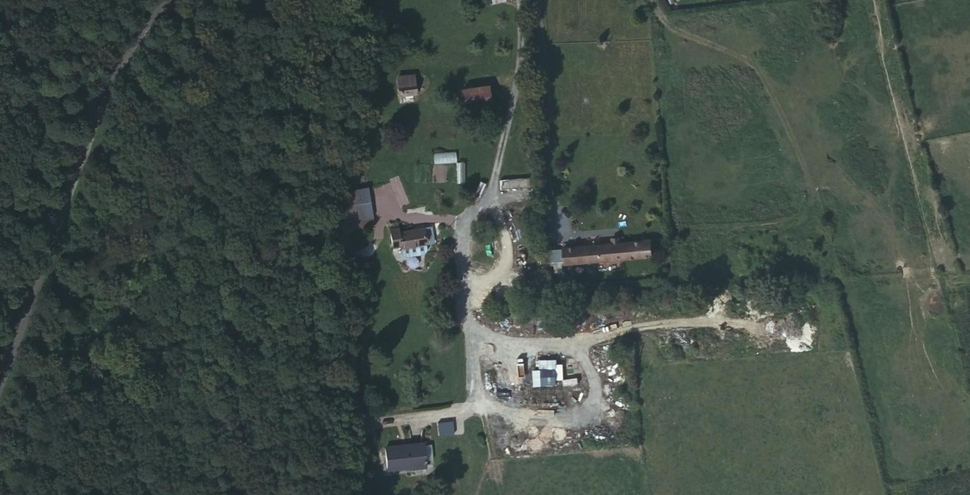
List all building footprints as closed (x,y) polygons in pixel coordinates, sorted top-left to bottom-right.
[(382,9),(392,13),(398,0),(386,0),(382,9)] [(410,87),(411,96),(431,94),(430,85),(410,87)] [(501,97),(476,101),(480,121),(505,116),(501,97)] [(545,122),(534,123),(535,132),(545,131),(545,122)] [(545,131),(535,132),(535,141),(546,140),(545,131)] [(432,151),(432,162),(455,162),(455,150),(432,151)] [(341,185),(342,224),(362,224),(362,216),(369,216),(369,185),(341,185)] [(424,243),(435,242),(455,240),(456,240),(454,224),(433,227),(432,223),(421,224),(424,243)] [(455,240),(435,242),(435,248),(438,251),(454,250),(456,245),(455,240)] [(674,248),(587,257),(589,270),(676,261),(674,248)] [(537,367),(532,367),(532,384),(556,384),(556,377),(562,377),(562,358),(537,358),(537,367)] [(562,377),(563,384),(577,382),(576,375),(562,377)] [(455,455),(415,460),(419,482),(443,478),(443,482),(459,479),(458,472),(464,471),(462,456),(455,457),(455,455)]
